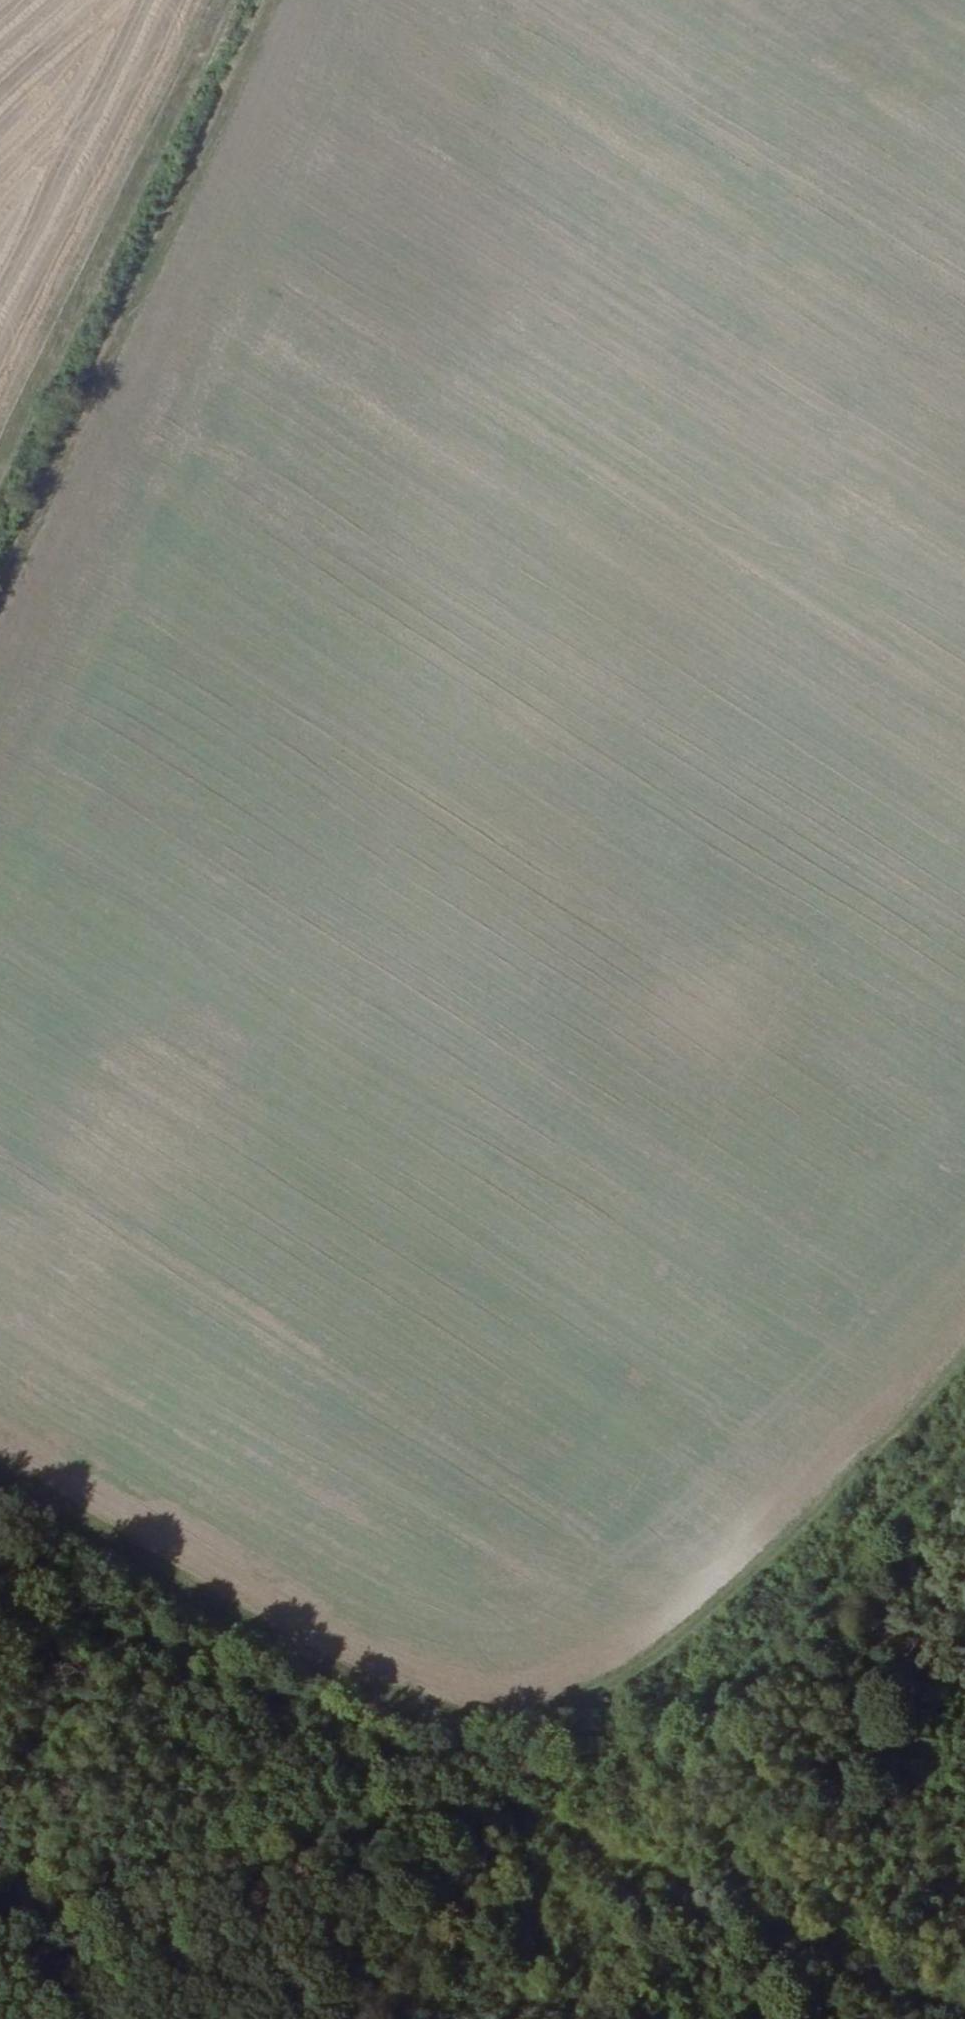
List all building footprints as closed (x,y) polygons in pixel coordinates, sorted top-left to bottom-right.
[(64,1980),(76,1966),(69,1959),(57,1973),(64,1980)]
